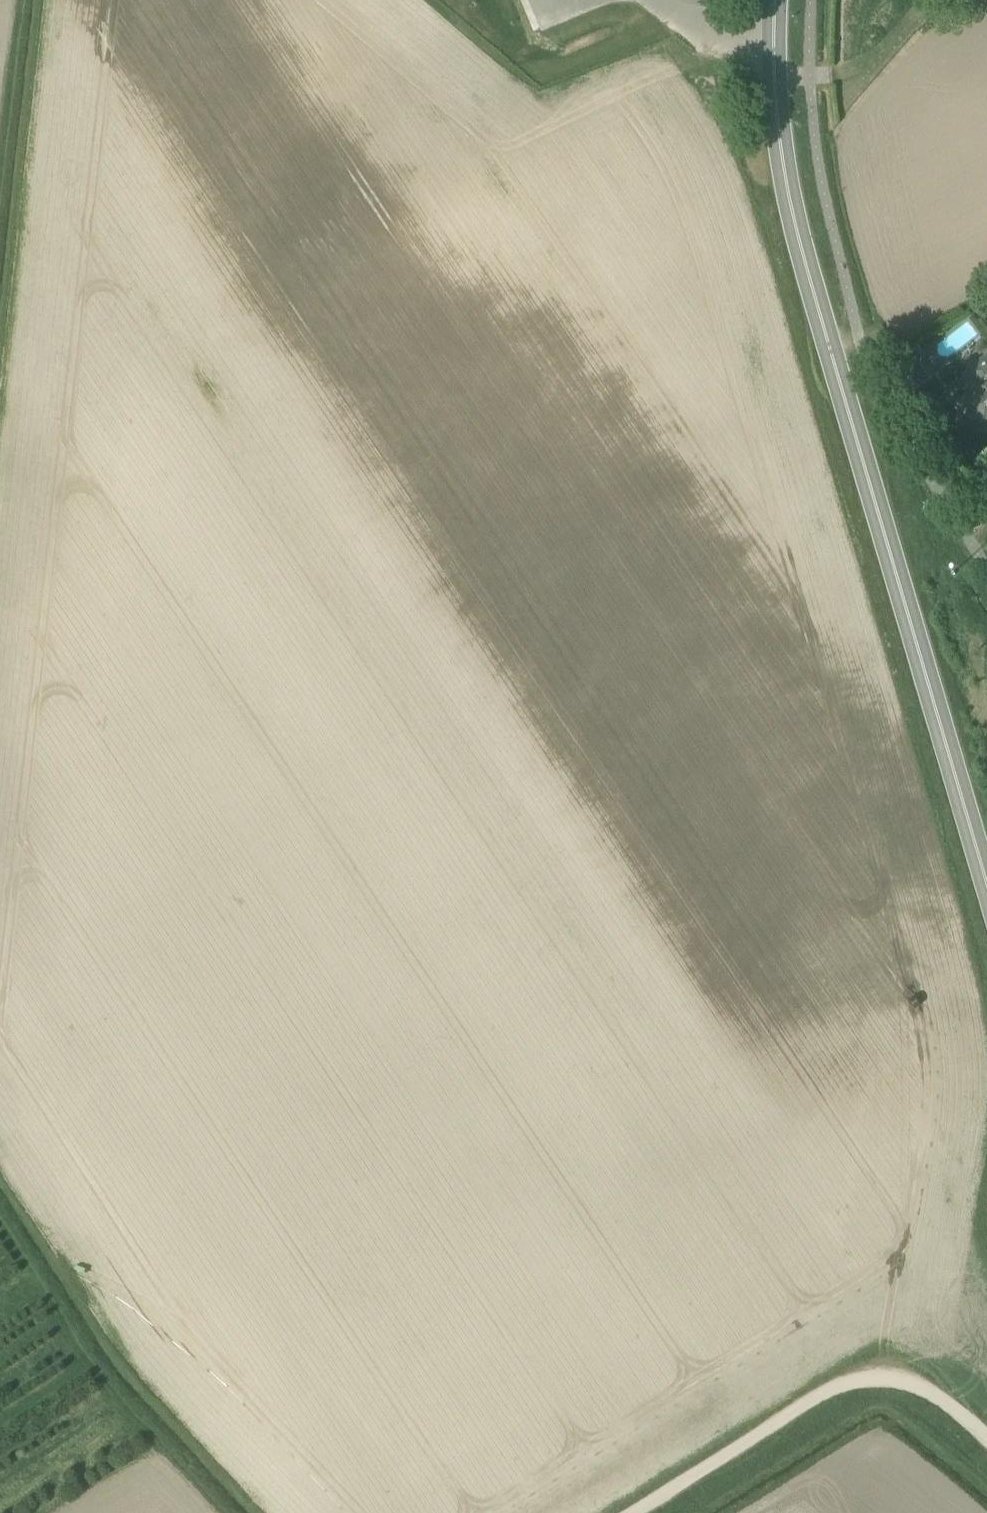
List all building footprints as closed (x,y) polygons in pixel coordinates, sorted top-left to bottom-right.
[(982,389),(960,405),(977,427),(986,419),(986,354),(967,369),(982,389)]
